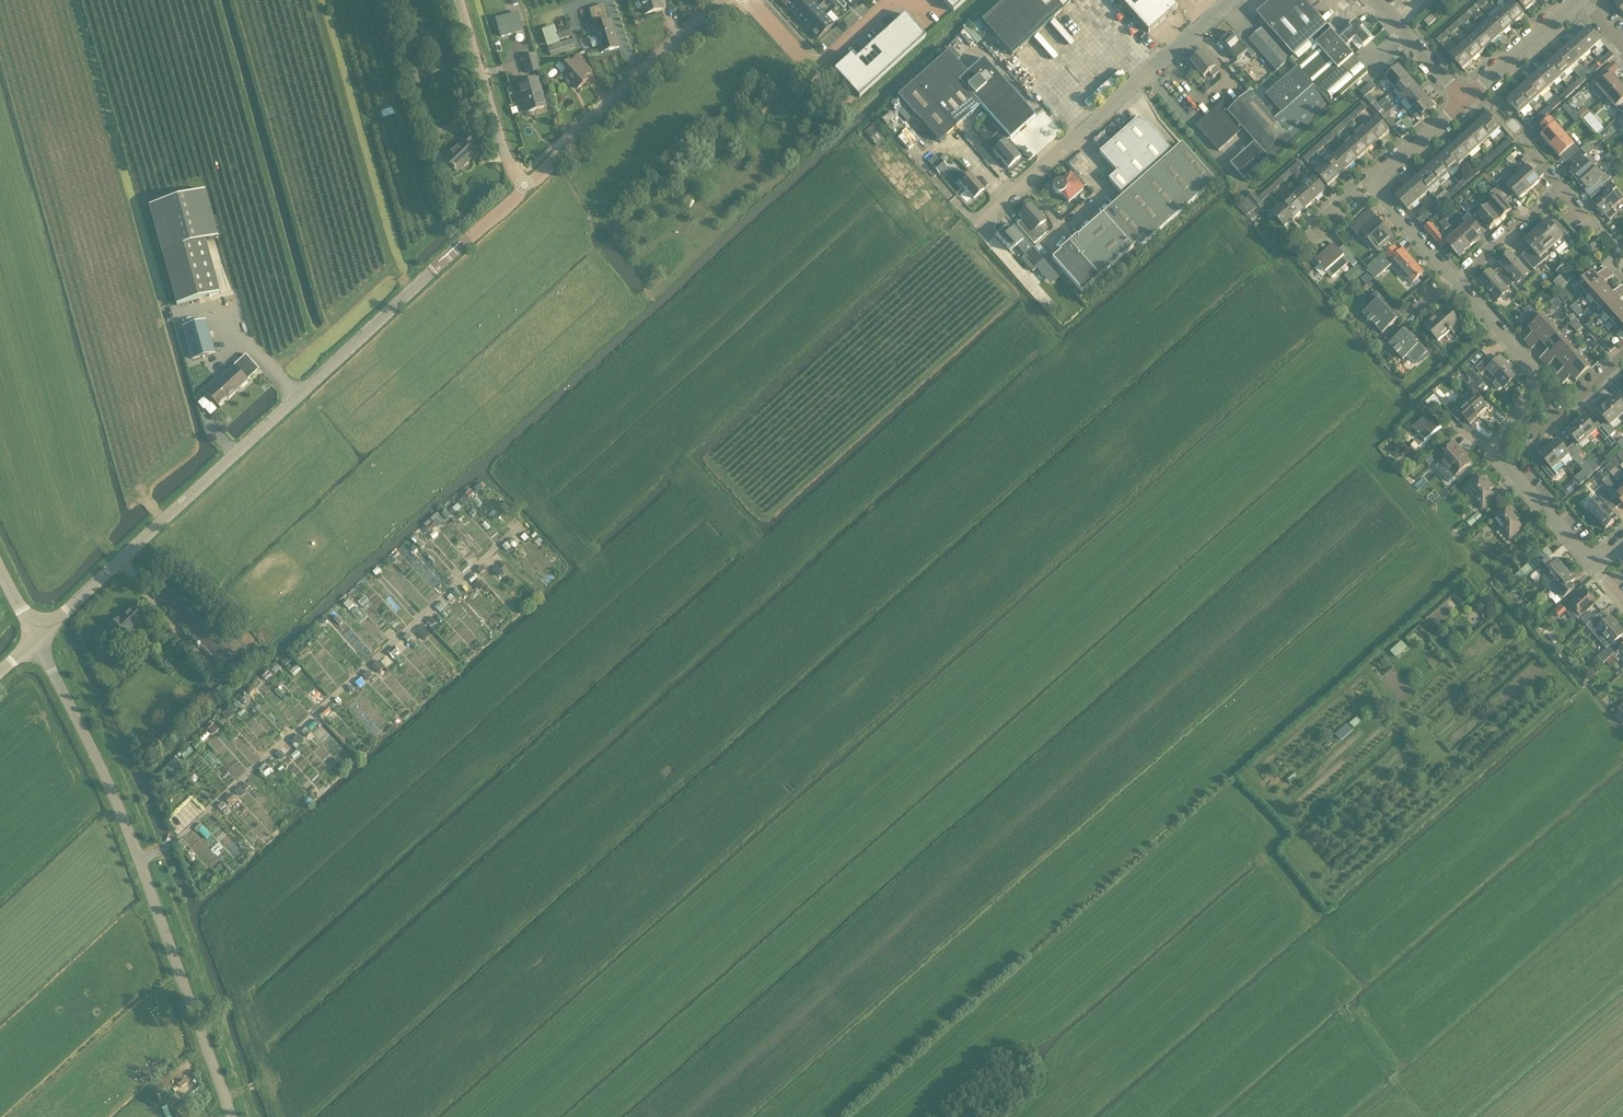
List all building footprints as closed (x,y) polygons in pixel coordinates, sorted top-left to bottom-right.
[(646,14),(662,9),(659,0),(639,0),(637,1),(636,2),(635,5),(636,7),(638,9),(640,9),(644,8),(646,14)] [(786,6),(793,14),(809,0),(792,0),(786,6)] [(793,14),(801,23),(818,7),(811,0),(809,0),(793,14)] [(953,12),(967,0),(942,0),(953,12)] [(981,22),(1011,56),(1072,2),(1071,0),(1006,0),(981,22)] [(1147,33),(1175,8),(1168,0),(1117,0),(1147,33)] [(1320,18),(1313,10),(1304,0),(1273,0),(1257,15),(1272,32),(1286,48),(1320,18)] [(1431,7),(1439,16),(1456,0),(1439,0),(1431,7)] [(1490,0),(1483,0),(1477,5),(1481,8),(1490,0)] [(1535,2),(1533,0),(1516,0),(1525,11),(1535,2)] [(1513,25),(1524,16),(1512,3),(1502,12),(1513,25)] [(1471,17),(1481,8),(1477,5),(1467,14),(1471,17)] [(818,7),(801,23),(809,31),(826,16),(818,7)] [(601,23),(593,26),(596,38),(590,40),(593,48),(599,46),(601,53),(619,47),(611,20),(608,21),(606,12),(598,15),(601,23)] [(1503,34),(1513,25),(1502,12),(1492,21),(1503,34)] [(522,29),(518,13),(497,19),(502,37),(512,34),(511,32),(522,29)] [(1428,27),(1437,19),(1432,14),(1424,22),(1428,27)] [(1461,26),(1471,17),(1467,14),(1457,23),(1461,26)] [(905,15),(889,30),(909,52),(926,38),(905,15)] [(826,16),(809,31),(817,40),(834,25),(826,16)] [(1320,18),(1286,48),(1294,57),(1328,27),(1320,18)] [(1493,43),(1503,34),(1492,21),(1482,30),(1493,43)] [(1067,48),(1073,43),(1052,22),(1047,27),(1067,48)] [(1374,38),(1361,24),(1360,23),(1359,23),(1358,22),(1357,22),(1356,22),(1355,23),(1354,23),(1337,37),(1346,47),(1356,39),(1364,47),(1374,38)] [(1450,35),(1461,26),(1457,23),(1447,32),(1450,35)] [(569,27),(556,31),(559,41),(572,37),(569,27)] [(1277,71),(1289,60),(1262,29),(1249,41),(1277,71)] [(1578,38),(1590,51),(1591,51),(1593,54),(1598,50),(1595,47),(1601,42),(1589,29),(1578,38)] [(909,52),(889,30),(873,45),(893,67),(909,52)] [(1483,52),(1493,43),(1482,30),(1471,39),(1483,52)] [(1316,89),(1353,57),(1354,56),(1346,47),(1337,37),(1332,31),(1294,65),(1297,69),(1314,87),(1316,89)] [(1450,35),(1447,32),(1437,41),(1440,44),(1450,35)] [(1221,41),(1238,61),(1248,53),(1239,43),(1239,44),(1235,40),(1236,39),(1231,33),(1221,41)] [(1580,60),(1590,51),(1578,38),(1569,47),(1580,60)] [(1473,61),(1483,52),(1471,39),(1461,48),(1473,61)] [(573,40),(548,48),(551,56),(575,48),(573,40)] [(876,83),(893,67),(873,45),(856,60),(876,83)] [(1256,55),(1248,46),(1245,49),(1253,58),(1256,55)] [(1570,69),(1580,60),(1569,47),(1558,56),(1570,69)] [(1462,70),(1473,61),(1461,48),(1450,57),(1462,70)] [(948,52),(911,85),(930,106),(958,81),(980,106),(1009,139),(1035,117),(983,59),(967,74),(957,63),(960,60),(951,49),(948,52)] [(1083,95),(1094,104),(1119,72),(1106,62),(1096,75),(1092,72),(1103,57),(1098,53),(1095,57),(1088,51),(1068,77),(1086,91),(1083,95)] [(1603,66),(1614,56),(1611,52),(1600,62),(1603,66)] [(1202,53),(1191,63),(1204,78),(1209,73),(1213,78),(1219,73),(1202,53)] [(527,74),(539,70),(535,55),(523,58),(527,74)] [(876,83),(856,60),(851,55),(834,71),(859,98),(876,83)] [(1570,69),(1558,56),(1548,65),(1560,78),(1563,81),(1567,77),(1564,74),(1570,69)] [(570,60),(563,67),(567,71),(563,74),(576,88),(587,78),(584,75),(590,69),(578,57),(572,62),(570,60)] [(1353,57),(1316,89),(1331,106),(1368,73),(1353,57)] [(1279,69),(1285,76),(1295,67),(1289,60),(1279,69)] [(1593,74),(1603,66),(1600,62),(1590,71),(1593,74)] [(1550,87),(1560,78),(1548,65),(1538,74),(1550,87)] [(1395,90),(1408,78),(1399,68),(1385,79),(1395,90)] [(1313,88),(1314,87),(1297,69),(1269,94),(1270,95),(1268,98),(1282,114),(1275,119),(1283,127),(1293,139),(1313,121),(1311,118),(1327,104),(1313,88)] [(1583,83),(1593,74),(1590,71),(1580,80),(1583,83)] [(1607,98),(1622,85),(1613,74),(1608,78),(1603,72),(1593,81),(1607,98)] [(1540,96),(1550,87),(1538,74),(1528,83),(1538,94),(1540,96)] [(1404,100),(1417,88),(1408,78),(1395,90),(1404,100)] [(538,80),(516,86),(518,96),(521,95),(527,113),(546,107),(538,80)] [(1573,93),(1583,83),(1580,80),(1569,89),(1573,93)] [(958,81),(930,106),(952,130),(980,106),(958,81)] [(1360,92),(1374,108),(1378,105),(1369,94),(1375,89),(1371,83),(1360,92)] [(1540,96),(1538,94),(1528,83),(1518,92),(1520,94),(1530,105),(1533,108),(1536,105),(1533,102),(1540,96)] [(901,94),(897,97),(939,143),(952,130),(930,106),(911,85),(901,94)] [(1622,113),(1622,86),(1622,85),(1607,98),(1622,114),(1622,113)] [(1413,110),(1426,98),(1417,88),(1404,100),(1413,110)] [(1563,101),(1573,93),(1569,89),(1559,98),(1563,101)] [(1530,105),(1520,94),(1518,92),(1508,101),(1519,114),(1530,105)] [(1221,104),(1244,130),(1244,129),(1256,143),(1231,164),(1246,181),(1271,159),(1266,154),(1288,134),(1250,93),(1237,106),(1234,102),(1224,102),(1221,104)] [(1435,109),(1426,98),(1413,110),(1411,112),(1414,116),(1416,114),(1422,120),(1435,109)] [(1553,110),(1563,101),(1559,98),(1549,107),(1553,110)] [(1219,152),(1244,130),(1221,104),(1197,126),(1219,152)] [(1354,114),(1355,115),(1357,117),(1368,108),(1364,104),(1354,114)] [(1383,118),(1387,115),(1378,105),(1374,108),(1383,118)] [(1542,119),(1553,110),(1549,107),(1539,116),(1542,119)] [(1585,107),(1578,114),(1582,118),(1583,119),(1590,113),(1585,107)] [(392,108),(381,112),(383,119),(394,115),(392,108)] [(458,110),(448,113),(451,122),(461,119),(458,110)] [(886,125),(894,117),(890,113),(882,120),(886,125)] [(1604,128),(1590,113),(1584,119),(1597,134),(1604,128)] [(1357,117),(1355,115),(1354,114),(1344,123),(1347,126),(1348,126),(1353,120),(1357,117)] [(1578,114),(1573,118),(1577,123),(1582,118),(1578,114)] [(1392,128),(1396,125),(1387,115),(1383,118),(1392,128)] [(1490,138),(1500,129),(1488,115),(1478,125),(1490,138)] [(1530,130),(1542,119),(1539,116),(1527,126),(1530,130)] [(1396,125),(1404,134),(1413,126),(1405,117),(1396,125)] [(1108,180),(1122,196),(1171,153),(1150,128),(1137,118),(1098,153),(1116,172),(1108,180)] [(1379,141),(1389,132),(1377,119),(1367,128),(1379,141)] [(1551,147),(1565,135),(1550,119),(1540,128),(1545,134),(1541,137),(1551,147)] [(1358,126),(1353,120),(1348,126),(1352,131),(1358,126)] [(1337,135),(1347,126),(1344,123),(1333,132),(1337,135)] [(864,133),(878,147),(887,138),(874,124),(864,133)] [(1401,139),(1405,135),(1396,125),(1392,128),(1401,139)] [(1480,147),(1490,138),(1478,125),(1468,134),(1480,147)] [(895,136),(907,149),(915,141),(904,128),(895,136)] [(1369,150),(1379,141),(1367,128),(1357,137),(1369,150)] [(1606,129),(1600,134),(1603,137),(1609,133),(1606,129)] [(1000,130),(987,142),(995,150),(992,152),(1007,169),(1020,158),(1005,142),(1008,139),(1000,130)] [(1323,141),(1326,143),(1327,144),(1337,135),(1333,132),(1323,141)] [(444,159),(438,165),(447,174),(453,168),(457,173),(476,155),(470,148),(475,143),(466,133),(461,138),(463,141),(444,159)] [(1470,156),(1480,147),(1468,134),(1458,143),(1470,156)] [(1569,160),(1570,160),(1579,151),(1565,135),(1551,147),(1560,157),(1563,154),(1569,160)] [(1358,159),(1369,150),(1357,137),(1347,146),(1358,159)] [(1499,148),(1502,152),(1513,143),(1509,139),(1499,148)] [(1323,141),(1313,150),(1316,153),(1327,144),(1326,143),(1323,141)] [(1460,165),(1470,156),(1458,143),(1448,152),(1460,165)] [(1579,181),(1593,168),(1598,164),(1589,155),(1594,150),(1588,143),(1581,150),(1579,151),(1570,160),(1576,166),(1570,171),(1579,181)] [(1180,144),(1171,153),(1122,196),(1107,210),(1114,218),(1127,234),(1136,244),(1139,248),(1214,182),(1180,144)] [(1348,168),(1358,159),(1347,146),(1337,155),(1348,168)] [(1517,147),(1514,150),(1520,156),(1523,153),(1517,147)] [(1493,161),(1502,152),(1499,148),(1489,157),(1493,161)] [(1306,162),(1316,153),(1313,150),(1303,158),(1306,162)] [(1509,163),(1519,155),(1516,151),(1506,160),(1509,163)] [(1449,174),(1460,165),(1448,152),(1438,161),(1449,174)] [(1338,177),(1348,168),(1337,155),(1326,164),(1338,177)] [(1482,170),(1493,161),(1489,157),(1479,166),(1482,170)] [(1544,176),(1527,157),(1522,162),(1528,168),(1518,177),(1530,191),(1541,181),(1539,180),(1544,176)] [(937,172),(945,165),(940,159),(932,167),(937,172)] [(1303,165),(1300,161),(1289,171),(1293,174),(1303,165)] [(1449,174),(1438,161),(1427,170),(1439,183),(1441,185),(1445,182),(1443,180),(1449,174)] [(1328,187),(1338,177),(1326,164),(1316,173),(1328,187)] [(1472,179),(1482,170),(1479,166),(1469,175),(1472,179)] [(1593,168),(1579,181),(1588,191),(1593,186),(1598,191),(1613,177),(1608,172),(1604,175),(1599,170),(1597,172),(1593,168)] [(1427,170),(1417,179),(1429,192),(1432,195),(1442,186),(1441,185),(1439,183),(1427,170)] [(1293,174),(1289,171),(1279,180),(1282,183),(1293,174)] [(973,199),(983,190),(969,174),(959,183),(973,199)] [(1070,175),(1062,182),(1060,182),(1059,181),(1058,181),(1057,182),(1056,182),(1055,183),(1054,184),(1053,185),(1053,186),(1052,187),(1052,188),(1052,189),(1053,191),(1053,192),(1054,193),(1055,193),(1056,194),(1057,195),(1058,195),(1060,195),(1061,194),(1068,203),(1083,189),(1082,188),(1085,186),(1076,176),(1073,179),(1070,175)] [(1462,188),(1472,179),(1469,175),(1459,184),(1462,188)] [(1519,200),(1530,191),(1518,177),(1508,186),(1502,180),(1497,184),(1499,187),(1508,198),(1510,199),(1514,195),(1519,200)] [(1304,187),(1316,200),(1326,191),(1315,178),(1304,187)] [(1419,201),(1429,192),(1417,179),(1407,188),(1419,201)] [(1272,192),(1282,183),(1279,180),(1269,189),(1272,192)] [(1596,207),(1605,217),(1605,216),(1610,221),(1617,215),(1613,210),(1621,203),(1622,200),(1622,197),(1617,190),(1610,182),(1600,192),(1606,199),(1596,207)] [(1300,191),(1294,196),(1305,209),(1316,200),(1304,187),(1302,184),(1298,188),(1300,191)] [(1452,197),(1462,188),(1459,184),(1449,193),(1452,197)] [(1504,202),(1508,198),(1499,187),(1489,196),(1494,201),(1488,206),(1501,221),(1512,211),(1504,202)] [(1408,211),(1419,201),(1407,188),(1397,198),(1408,211)] [(1256,207),(1272,192),(1269,189),(1259,198),(1254,193),(1248,198),(1256,207)] [(205,191),(150,207),(178,306),(220,294),(205,241),(218,238),(205,191)] [(1295,219),(1305,209),(1294,196),(1292,193),(1289,196),(1291,199),(1284,205),(1283,205),(1295,219)] [(1442,206),(1452,197),(1449,193),(1438,203),(1442,206)] [(1256,207),(1248,198),(1240,206),(1249,215),(1257,207),(1256,207)] [(1285,228),(1295,219),(1283,205),(1284,205),(1282,202),(1278,206),(1280,208),(1273,214),(1285,228)] [(1431,215),(1442,206),(1438,203),(1428,212),(1431,215)] [(1017,225),(1033,244),(1046,233),(1039,226),(1045,221),(1031,204),(1018,215),(1024,222),(1023,224),(1019,227),(1017,225)] [(1462,208),(1467,213),(1471,209),(1466,204),(1462,208)] [(1501,221),(1488,206),(1483,212),(1478,206),(1468,215),(1469,216),(1477,225),(1482,221),(1490,230),(1501,221)] [(1127,234),(1114,218),(1107,210),(1077,236),(1076,235),(1068,243),(1098,277),(1136,244),(1127,234)] [(1446,221),(1451,217),(1446,211),(1441,215),(1446,221)] [(1370,212),(1352,228),(1357,234),(1360,231),(1377,250),(1388,241),(1392,237),(1370,212)] [(1421,224),(1431,215),(1428,212),(1418,221),(1421,224)] [(1477,225),(1469,216),(1464,221),(1467,225),(1457,234),(1470,249),(1480,240),(1477,235),(1482,231),(1477,225)] [(1444,229),(1449,225),(1444,220),(1440,224),(1444,229)] [(1537,232),(1552,249),(1557,244),(1560,248),(1571,238),(1561,227),(1556,231),(1548,222),(1537,232)] [(1447,243),(1444,240),(1444,239),(1430,223),(1425,228),(1430,235),(1431,236),(1441,248),(1447,243)] [(1006,226),(995,235),(1010,252),(1016,247),(1024,256),(1021,259),(1032,272),(1045,260),(1038,253),(1034,248),(1014,225),(1009,229),(1006,226)] [(1457,234),(1454,231),(1444,239),(1444,240),(1447,243),(1460,258),(1470,249),(1457,234)] [(1546,254),(1552,249),(1537,232),(1525,242),(1534,252),(1529,256),(1539,267),(1549,257),(1546,254)] [(1388,241),(1377,250),(1382,256),(1393,247),(1388,241)] [(1081,292),(1098,277),(1068,243),(1059,250),(1060,251),(1051,259),(1081,292)] [(1038,244),(1034,248),(1038,253),(1042,249),(1038,244)] [(1334,244),(1315,261),(1332,279),(1349,264),(1353,268),(1359,263),(1347,249),(1342,253),(1334,244)] [(1393,264),(1411,284),(1424,273),(1403,250),(1400,253),(1395,247),(1383,257),(1367,271),(1375,280),(1393,264)] [(1498,271),(1511,285),(1516,281),(1518,284),(1528,274),(1511,255),(1500,264),(1503,267),(1498,271)] [(1359,264),(1345,276),(1352,284),(1365,272),(1359,264)] [(1568,285),(1575,278),(1565,267),(1557,274),(1568,285)] [(1593,272),(1576,286),(1584,295),(1610,273),(1606,269),(1598,277),(1593,272)] [(1506,289),(1511,285),(1498,271),(1494,275),(1491,272),(1481,282),(1498,301),(1509,292),(1506,289)] [(1594,303),(1609,290),(1605,285),(1613,277),(1610,273),(1584,296),(1587,299),(1589,297),(1594,303)] [(1373,279),(1368,274),(1362,280),(1366,285),(1373,279)] [(1622,293),(1622,288),(1622,287),(1613,295),(1609,290),(1594,303),(1600,309),(1597,311),(1600,314),(1622,293)] [(1565,292),(1559,297),(1564,302),(1570,297),(1565,292)] [(1375,305),(1363,315),(1373,325),(1374,324),(1382,334),(1399,319),(1389,307),(1390,306),(1378,293),(1370,300),(1375,305)] [(1622,308),(1622,305),(1620,302),(1622,300),(1622,293),(1600,314),(1603,317),(1605,315),(1610,320),(1622,308)] [(1532,307),(1537,313),(1544,306),(1539,300),(1532,307)] [(200,302),(179,308),(184,327),(193,359),(214,353),(200,302)] [(1622,324),(1622,308),(1610,320),(1615,327),(1613,329),(1615,331),(1622,324)] [(1425,324),(1423,325),(1426,328),(1439,343),(1451,332),(1454,335),(1464,326),(1449,311),(1443,316),(1439,311),(1425,324)] [(1528,346),(1554,323),(1551,320),(1549,322),(1544,316),(1529,329),(1533,333),(1524,341),(1528,346)] [(1423,325),(1425,324),(1422,321),(1418,325),(1422,330),(1426,328),(1423,325)] [(1590,323),(1586,326),(1590,330),(1594,327),(1591,322),(1590,323)] [(1545,346),(1559,334),(1554,328),(1557,326),(1554,323),(1528,346),(1532,349),(1541,341),(1545,346)] [(1408,329),(1390,345),(1403,360),(1408,356),(1415,363),(1429,351),(1426,349),(1421,344),(1408,329)] [(1544,363),(1569,341),(1567,338),(1565,340),(1559,334),(1545,346),(1549,351),(1540,359),(1544,363)] [(1421,344),(1426,349),(1431,345),(1426,339),(1421,344)] [(1603,344),(1610,353),(1611,352),(1615,349),(1607,340),(1603,344)] [(1560,364),(1575,351),(1569,345),(1572,343),(1569,341),(1544,363),(1547,367),(1556,359),(1560,364)] [(1559,381),(1585,358),(1583,355),(1580,358),(1575,351),(1560,364),(1565,369),(1556,377),(1559,381)] [(215,383),(206,392),(219,406),(228,398),(228,399),(248,381),(247,380),(259,369),(247,355),(234,366),(235,367),(216,385),(215,383)] [(1503,387),(1504,388),(1515,378),(1504,366),(1506,364),(1500,357),(1493,364),(1487,358),(1476,368),(1482,374),(1487,369),(1497,380),(1495,383),(1494,385),(1494,387),(1497,390),(1499,390),(1500,390),(1503,387)] [(1585,358),(1559,381),(1563,385),(1572,377),(1577,382),(1591,370),(1585,363),(1588,361),(1585,358)] [(1440,373),(1448,367),(1444,362),(1436,368),(1440,373)] [(1481,380),(1473,371),(1468,375),(1476,384),(1481,380)] [(1465,401),(1479,417),(1488,409),(1481,402),(1486,397),(1472,381),(1468,384),(1471,387),(1470,389),(1474,394),(1465,401)] [(1424,402),(1433,411),(1442,403),(1432,393),(1424,402)] [(1614,397),(1606,405),(1618,419),(1622,415),(1622,407),(1614,397)] [(1470,425),(1479,417),(1465,401),(1456,410),(1451,405),(1446,409),(1458,423),(1463,418),(1470,425)] [(1618,419),(1606,405),(1597,413),(1606,422),(1601,426),(1610,437),(1615,432),(1610,426),(1618,419)] [(1429,415),(1413,430),(1408,434),(1413,439),(1419,447),(1424,443),(1441,428),(1429,415)] [(1610,437),(1601,426),(1598,423),(1592,427),(1584,417),(1582,419),(1581,418),(1578,418),(1573,422),(1587,439),(1588,439),(1591,443),(1595,440),(1591,436),(1596,431),(1605,441),(1610,437)] [(1570,447),(1579,456),(1584,452),(1579,446),(1587,439),(1573,422),(1568,427),(1568,430),(1568,431),(1566,432),(1575,442),(1570,447)] [(1548,449),(1561,463),(1569,455),(1578,465),(1583,461),(1579,456),(1570,447),(1566,451),(1557,441),(1548,449)] [(1454,443),(1436,459),(1440,464),(1436,467),(1450,482),(1456,477),(1470,464),(1459,452),(1460,450),(1454,443)] [(1552,470),(1561,463),(1548,449),(1540,456),(1548,466),(1543,471),(1552,481),(1557,476),(1552,470)] [(1433,459),(1440,452),(1438,451),(1431,457),(1433,459)] [(1429,466),(1435,461),(1433,459),(1431,457),(1426,461),(1429,466)] [(1583,461),(1578,465),(1583,471),(1589,478),(1594,473),(1589,468),(1583,461)] [(1595,463),(1589,468),(1594,473),(1600,468),(1595,463)] [(1615,469),(1610,464),(1610,463),(1605,467),(1606,468),(1610,473),(1615,469)] [(1601,472),(1597,476),(1602,482),(1607,478),(1601,472)] [(1476,477),(1467,485),(1479,498),(1475,502),(1483,511),(1496,499),(1490,492),(1494,488),(1484,477),(1480,481),(1476,477)] [(1568,485),(1574,491),(1579,486),(1574,480),(1568,485)] [(479,484),(474,488),(478,492),(483,488),(479,484)] [(1622,488),(1617,494),(1611,488),(1608,491),(1621,505),(1622,508),(1622,489),(1622,488)] [(1621,505),(1608,491),(1604,494),(1605,497),(1603,499),(1595,506),(1589,511),(1593,516),(1606,530),(1617,520),(1609,512),(1614,507),(1616,509),(1621,505)] [(464,497),(459,501),(463,506),(468,501),(464,497)] [(1503,507),(1494,515),(1506,528),(1502,532),(1510,541),(1523,529),(1517,523),(1521,519),(1511,508),(1507,512),(1503,507)] [(446,510),(442,514),(446,520),(451,516),(446,510)] [(1478,513),(1467,523),(1471,527),(1482,517),(1478,513)] [(439,516),(433,521),(438,527),(444,522),(439,516)] [(427,528),(424,530),(427,533),(435,526),(432,523),(427,528)] [(507,543),(502,547),(506,551),(511,547),(507,543)] [(1530,561),(1520,570),(1526,577),(1536,568),(1547,559),(1541,552),(1530,561)] [(1552,584),(1567,570),(1559,562),(1551,569),(1546,563),(1529,578),(1535,584),(1544,576),(1552,584)] [(498,567),(493,571),(497,576),(502,572),(498,567)] [(1567,570),(1552,584),(1560,593),(1557,595),(1561,601),(1572,592),(1568,587),(1575,580),(1567,570)] [(174,572),(154,590),(225,671),(245,653),(174,572)] [(1494,581),(1490,585),(1499,595),(1503,591),(1494,581)] [(1570,606),(1568,608),(1578,619),(1580,617),(1596,604),(1586,592),(1570,606)] [(349,601),(344,605),(349,610),(354,606),(349,601)] [(441,602),(435,608),(440,613),(446,607),(441,602)] [(1556,610),(1561,616),(1568,609),(1563,603),(1556,610)] [(120,618),(108,630),(121,644),(133,632),(131,630),(143,618),(133,607),(125,615),(126,616),(122,619),(120,618)] [(1596,614),(1594,616),(1590,612),(1581,619),(1587,626),(1598,616),(1596,614)] [(1620,628),(1615,621),(1614,622),(1610,617),(1608,619),(1603,612),(1598,616),(1587,626),(1607,648),(1611,645),(1611,646),(1622,635),(1622,631),(1620,628)] [(338,616),(334,620),(339,625),(343,622),(338,616)] [(432,618),(427,623),(431,627),(436,622),(432,618)] [(247,628),(245,627),(242,622),(232,631),(237,637),(247,628)] [(423,626),(416,633),(421,637),(428,631),(423,626)] [(499,632),(492,638),(494,640),(501,634),(500,633),(499,632)] [(304,646),(297,651),(299,654),(306,649),(304,646)] [(394,647),(388,652),(392,657),(398,651),(394,647)] [(1613,656),(1618,661),(1621,659),(1622,661),(1622,647),(1613,656)] [(1597,658),(1603,665),(1609,659),(1604,653),(1597,658)] [(386,655),(379,660),(383,664),(389,659),(386,655)] [(289,656),(283,661),(287,665),(293,659),(289,656)] [(379,661),(372,667),(376,672),(383,666),(379,661)] [(368,671),(363,676),(367,681),(372,676),(368,671)] [(261,676),(256,679),(257,680),(260,684),(265,680),(262,676),(261,676)] [(247,695),(241,700),(243,703),(249,698),(247,695)] [(322,712),(322,713),(325,716),(330,711),(327,708),(322,712)] [(228,710),(223,715),(227,719),(232,714),(228,710)] [(1356,718),(1348,725),(1353,730),(1361,723),(1356,718)] [(214,724),(209,729),(213,733),(218,729),(214,724)] [(1334,734),(1339,740),(1351,730),(1346,724),(1334,734)] [(299,735),(290,743),(295,747),(302,741),(303,739),(299,735)] [(280,751),(276,755),(280,760),(285,756),(280,751)] [(200,755),(191,764),(209,782),(218,773),(200,755)] [(175,758),(166,767),(174,776),(181,768),(179,766),(181,763),(175,758)] [(266,763),(259,769),(264,774),(262,776),(265,779),(273,772),(266,763)] [(240,797),(246,793),(240,787),(235,791),(240,797)] [(231,794),(225,800),(230,805),(236,799),(231,794)] [(182,840),(176,845),(181,851),(187,846),(182,840)] [(179,1093),(188,1084),(183,1079),(174,1087),(179,1093)]
